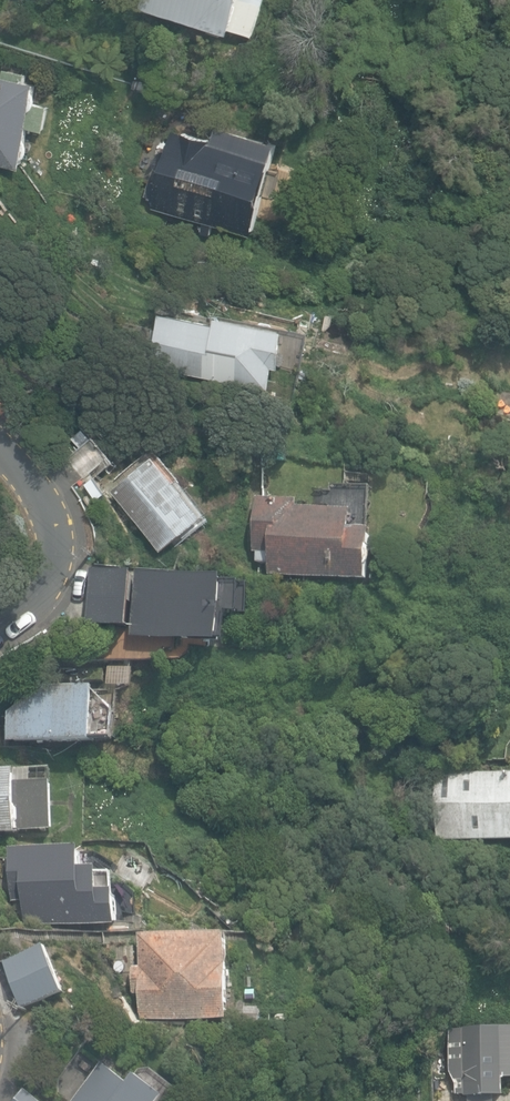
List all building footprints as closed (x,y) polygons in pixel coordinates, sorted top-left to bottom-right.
[(254,36),(265,0),(146,0),(144,6),(234,34),(235,30),(254,36)] [(24,167),(26,158),(28,155),(30,146),(29,142),(32,128),(47,131),(52,105),(39,103),(40,97),(38,91),(40,81),(30,79),(31,72),(8,68),(7,75),(0,73),(0,162),(24,167)] [(213,222),(255,234),(281,143),(217,125),(213,139),(176,129),(154,207),(206,222),(203,232),(210,234),(213,222)] [(153,365),(270,389),(275,366),(280,367),(288,328),(221,314),(219,322),(164,311),(153,365)] [(115,488),(164,550),(209,513),(161,452),(115,488)] [(270,575),(370,582),(374,531),(364,530),(366,513),(299,508),(299,500),(259,497),(255,551),(259,551),(258,562),(271,563),(270,575)] [(93,570),(89,626),(133,629),(137,573),(93,570)] [(134,638),(224,644),(228,577),(138,571),(134,638)] [(13,715),(13,745),(99,744),(98,688),(48,689),(13,715)] [(56,833),(55,782),(21,784),(21,772),(0,773),(0,835),(56,833)] [(509,839),(509,774),(439,773),(438,838),(509,839)] [(26,925),(121,925),(121,891),(105,891),(105,870),(88,870),(88,849),(14,849),(13,901),(26,901),(26,925)] [(142,1019),(232,1020),(233,936),(143,935),(142,967),(134,967),(134,994),(142,994),(142,1019)] [(23,1010),(67,994),(51,948),(7,964),(23,1010)] [(469,1100),(495,1100),(495,1095),(506,1095),(505,1079),(509,1079),(509,1028),(451,1029),(452,1074),(458,1074),(458,1095),(469,1095),(469,1100)] [(169,1098),(140,1076),(134,1085),(105,1063),(76,1100),(167,1100),(169,1098)] [(434,1100),(455,1100),(454,1094),(449,1084),(448,1074),(431,1075),(434,1100)] [(27,1090),(18,1100),(42,1100),(27,1090)]
